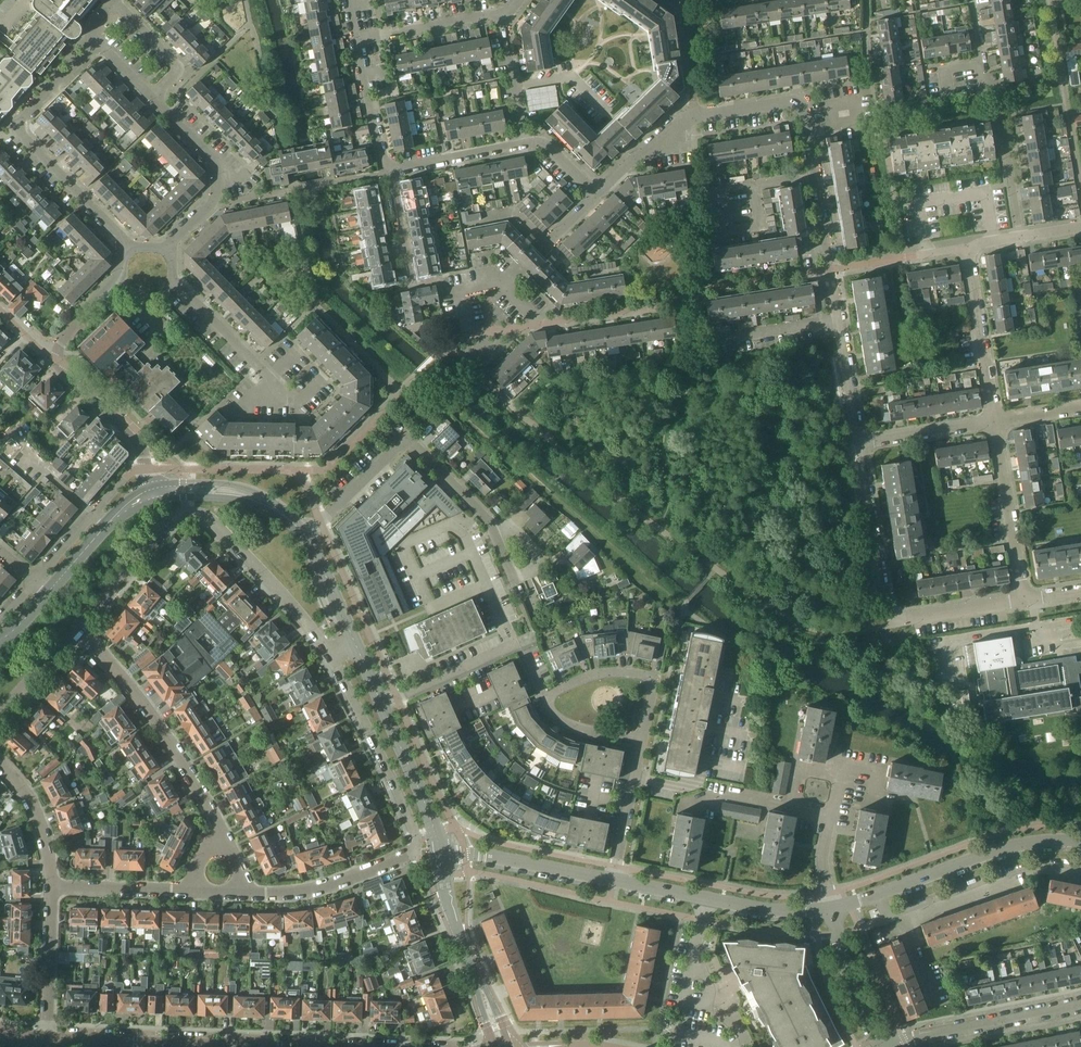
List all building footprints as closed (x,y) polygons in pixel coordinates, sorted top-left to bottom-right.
[(33,1),(33,2),(33,3),(33,5),(33,6),(33,7),(34,8),(34,9),(35,10),(36,11),(42,16),(17,45),(12,52),(15,54),(12,58),(32,74),(35,71),(38,73),(67,39),(68,37),(69,38),(70,38),(71,39),(72,39),(73,39),(75,39),(76,39),(77,38),(78,37),(79,37),(80,36),(81,35),(81,34),(82,32),(82,31),(82,30),(82,29),(82,28),(81,26),(80,25),(80,24),(79,24),(79,23),(73,19),(89,0),(34,0),(33,1)] [(147,0),(138,0),(134,4),(146,17),(155,8),(147,0)] [(163,0),(147,0),(155,8),(164,0),(163,0)] [(326,11),(329,10),(327,0),(317,0),(308,2),(310,13),(325,10),(326,11)] [(396,0),(381,0),(382,6),(385,5),(387,16),(393,15),(392,12),(398,10),(396,0)] [(398,10),(405,9),(406,12),(411,11),(409,0),(396,0),(398,10)] [(411,11),(416,10),(415,7),(422,6),(421,0),(409,0),(411,11)] [(531,12),(534,14),(527,24),(524,22),(520,28),(523,51),(526,51),(527,56),(528,62),(525,63),(527,72),(551,68),(545,35),(570,0),(540,0),(531,12)] [(652,42),(658,78),(660,80),(619,121),(617,120),(593,143),(590,141),(594,137),(562,104),(551,115),(545,121),(552,128),(554,126),(562,134),(560,136),(573,149),(575,147),(578,151),(576,153),(591,168),(597,162),(599,163),(608,155),(612,159),(619,152),(617,150),(625,142),(627,144),(633,138),(635,140),(642,133),(640,131),(649,123),(651,125),(664,112),(662,110),(670,102),(672,104),(679,97),(673,91),(678,85),(674,61),(680,60),(678,51),(675,51),(673,39),(676,39),(672,16),(666,12),(664,14),(655,8),(657,5),(649,0),(603,0),(609,4),(610,2),(650,30),(652,42)] [(777,1),(780,19),(792,17),(789,0),(783,0),(777,1)] [(792,17),(804,16),(801,0),(789,0),(792,17)] [(813,0),(801,0),(804,16),(815,14),(813,0)] [(815,14),(827,12),(825,0),(813,0),(815,14)] [(836,0),(825,0),(827,12),(838,10),(836,0)] [(838,10),(850,8),(849,0),(836,0),(838,10)] [(993,13),(1012,10),(1010,0),(1006,0),(991,2),(992,8),(988,9),(989,14),(993,13)] [(1057,0),(1058,8),(1070,6),(1069,0),(1059,0),(1057,0)] [(777,1),(766,3),(769,21),(780,19),(777,1)] [(762,3),(754,5),(757,23),(769,21),(766,3),(762,3)] [(746,25),(757,23),(754,5),(743,6),(746,25)] [(735,27),(746,25),(743,6),(732,8),(735,27)] [(734,27),(735,27),(732,8),(719,10),(722,29),(729,27),(730,35),(735,34),(734,27)] [(196,13),(200,17),(205,13),(200,9),(196,13)] [(306,13),(309,26),(328,22),(326,11),(325,10),(310,13),(306,13)] [(993,13),(995,25),(1014,22),(1012,10),(993,13)] [(205,22),(209,18),(205,13),(200,17),(205,22)] [(877,20),(879,33),(897,30),(895,17),(877,20)] [(173,44),(188,30),(192,27),(183,18),(179,21),(166,33),(171,38),(169,40),(173,44)] [(984,33),(985,39),(993,37),(997,37),(1015,34),(1020,33),(1019,21),(1014,22),(995,25),(996,31),(984,33)] [(162,27),(167,32),(172,27),(167,22),(162,27)] [(309,26),(311,37),(330,34),(328,22),(309,26)] [(213,30),(217,34),(221,30),(217,25),(213,30)] [(955,28),(956,34),(959,53),(971,51),(968,32),(967,26),(955,28)] [(196,38),(188,30),(173,44),(177,48),(179,46),(183,50),(196,38)] [(221,38),(226,34),(221,30),(217,34),(221,38)] [(879,33),(880,44),(899,41),(897,30),(879,33)] [(185,57),(189,61),(204,47),(208,43),(199,34),(196,38),(183,50),(188,55),(185,57)] [(313,49),(332,45),(330,34),(311,37),(313,49)] [(956,34),(944,36),(948,54),(959,53),(956,34)] [(1017,45),(1015,34),(997,37),(993,37),(985,39),(986,43),(997,41),(998,48),(1017,45)] [(936,56),(948,54),(944,36),(933,38),(936,56)] [(488,38),(476,40),(480,59),(492,57),(488,38)] [(924,58),(936,56),(933,38),(921,40),(924,58)] [(476,40),(465,42),(469,62),(480,59),(476,40)] [(901,52),(899,41),(880,44),(882,55),(901,52)] [(465,42),(453,45),(457,64),(469,62),(465,42)] [(204,47),(189,61),(193,65),(195,63),(200,68),(216,52),(208,43),(204,47)] [(1064,46),(1066,57),(1080,55),(1080,43),(1064,46)] [(313,49),(315,61),(335,57),(332,45),(313,49)] [(453,45),(442,47),(446,66),(457,64),(453,45)] [(1019,57),(1017,45),(998,48),(1000,60),(1019,57)] [(442,47),(430,49),(434,68),(446,66),(442,47)] [(430,49),(419,51),(422,71),(434,68),(430,49)] [(419,51),(407,54),(411,73),(422,71),(419,51)] [(903,64),(901,52),(882,55),(884,67),(884,68),(898,65),(903,64)] [(37,78),(32,74),(12,58),(8,54),(0,63),(0,123),(37,78)] [(411,73),(407,54),(395,56),(399,75),(411,73)] [(1023,56),(1019,57),(1000,60),(1002,71),(1021,68),(1019,59),(1023,58),(1023,56)] [(1080,85),(1075,56),(1066,58),(1071,87),(1080,85)] [(318,72),(337,68),(335,57),(315,61),(318,72)] [(846,57),(834,58),(836,78),(849,76),(846,57)] [(825,80),(836,78),(834,58),(822,60),(825,80)] [(813,82),(825,80),(822,60),(810,62),(813,82)] [(802,83),(813,82),(810,62),(799,64),(802,83)] [(80,77),(89,85),(107,67),(104,64),(98,70),(93,65),(80,77)] [(217,72),(221,68),(216,64),(212,68),(217,72)] [(790,85),(802,83),(799,64),(787,66),(790,85)] [(899,77),(898,65),(884,68),(884,67),(879,67),(881,80),(899,77)] [(778,87),(790,85),(787,66),(775,68),(778,87)] [(89,85),(97,94),(109,82),(105,78),(112,72),(107,67),(89,85)] [(320,84),(324,83),(339,80),(339,79),(337,68),(318,72),(320,84)] [(767,89),(778,87),(775,68),(764,70),(767,89)] [(1024,85),(1021,68),(1002,71),(1004,83),(1015,81),(1016,86),(1024,85)] [(755,91),(767,89),(764,70),(752,72),(755,91)] [(755,91),(752,72),(741,73),(744,93),(755,91)] [(732,95),(744,93),(741,73),(729,75),(732,95)] [(732,95),(729,75),(717,77),(720,97),(732,95)] [(1036,77),(1034,80),(1035,85),(1044,84),(1042,76),(1036,77)] [(225,80),(229,85),(233,81),(229,77),(225,80)] [(901,88),(899,77),(881,80),(883,91),(901,88)] [(324,83),(326,94),(345,90),(342,78),(339,79),(339,80),(324,83)] [(114,87),(109,82),(97,94),(93,98),(101,107),(105,103),(124,85),(120,81),(114,87)] [(193,103),(207,89),(199,81),(186,93),(191,98),(189,100),(193,103)] [(237,86),(233,81),(229,85),(233,89),(237,86)] [(491,89),(498,88),(497,81),(489,82),(491,89)] [(482,91),(481,84),(473,86),(474,92),(482,91)] [(105,103),(114,111),(116,109),(126,99),(122,94),(128,88),(124,85),(105,103)] [(207,89),(193,103),(197,108),(199,106),(203,110),(220,93),(212,85),(207,89)] [(555,85),(526,90),(529,111),(559,107),(555,85)] [(467,94),(474,92),(473,86),(466,87),(467,94)] [(901,88),(883,91),(885,103),(903,100),(901,88)] [(457,89),(450,90),(451,97),(459,95),(457,89)] [(347,102),(345,90),(326,94),(328,105),(347,102)] [(444,98),(451,97),(450,90),(443,92),(444,98)] [(70,96),(74,100),(78,96),(74,92),(70,96)] [(209,120),(224,106),(228,102),(220,93),(203,110),(208,114),(206,116),(209,120)] [(241,97),(245,102),(249,98),(245,93),(241,97)] [(130,103),(126,99),(116,109),(114,111),(122,119),(133,109),(140,101),(137,97),(130,103)] [(249,98),(245,102),(250,106),(254,102),(249,98)] [(388,116),(407,113),(405,100),(385,104),(388,116)] [(144,105),(140,101),(133,109),(122,119),(118,123),(126,132),(130,128),(142,116),(138,111),(144,105)] [(330,117),(349,113),(347,102),(328,105),(330,117)] [(215,122),(219,127),(232,114),(224,106),(209,120),(213,124),(215,122)] [(57,116),(49,108),(36,120),(41,125),(35,131),(38,135),(57,116)] [(1047,114),(1046,109),(1027,112),(1027,115),(1014,117),(1016,133),(1024,131),(1026,141),(1045,138),(1041,115),(1047,114)] [(236,110),(232,114),(219,127),(224,131),(222,133),(226,137),(240,123),(244,119),(236,110)] [(257,114),(261,118),(265,114),(261,110),(257,114)] [(507,130),(506,127),(503,110),(491,113),(495,132),(507,130)] [(330,117),(333,129),(352,125),(349,113),(330,117)] [(388,116),(390,128),(409,124),(407,113),(388,116)] [(491,113),(479,115),(483,134),(495,132),(491,113)] [(147,120),(142,116),(130,128),(138,137),(157,118),(153,114),(147,120)] [(270,119),(265,114),(261,118),(266,123),(270,119)] [(479,115),(468,117),(472,136),(483,134),(479,115)] [(53,137),(65,125),(57,116),(38,135),(42,139),(49,133),(53,137)] [(468,117),(456,119),(460,139),(472,136),(468,117)] [(448,141),(460,139),(456,119),(444,122),(448,141)] [(69,121),(66,125),(65,125),(53,137),(57,142),(51,148),(55,152),(73,133),(74,134),(78,130),(69,121)] [(248,131),(240,123),(226,137),(230,141),(232,139),(236,143),(248,131)] [(966,126),(956,128),(961,165),(995,160),(995,157),(989,123),(973,125),(966,126)] [(144,137),(153,146),(170,130),(167,126),(164,130),(158,124),(144,137)] [(390,128),(392,139),(412,135),(409,124),(390,128)] [(368,125),(364,126),(355,128),(356,135),(369,132),(368,125)] [(775,134),(766,136),(769,155),(796,151),(794,137),(791,138),(789,125),(773,127),(775,134)] [(922,133),(928,170),(961,165),(956,128),(939,131),(932,132),(922,133)] [(170,130),(153,146),(162,155),(176,142),(170,136),(174,133),(170,130)] [(242,154),(257,140),(248,131),(236,143),(240,148),(238,150),(242,154)] [(82,142),(74,134),(73,133),(55,152),(59,156),(65,150),(70,155),(82,142)] [(894,176),(928,170),(922,133),(911,135),(905,136),(888,138),(894,176)] [(414,148),(412,135),(392,139),(395,152),(414,148)] [(766,136),(754,138),(757,157),(769,155),(766,136)] [(866,246),(864,234),(851,153),(860,151),(858,139),(837,142),(836,136),(826,138),(827,145),(830,144),(833,161),(823,163),(825,174),(835,173),(836,185),(827,186),(829,198),(838,196),(840,208),(831,210),(833,221),(842,220),(844,231),(835,233),(837,244),(846,243),(847,249),(866,246)] [(67,165),(72,169),(90,151),(94,147),(86,138),(82,142),(70,155),(74,159),(67,165)] [(754,138),(743,139),(746,159),(757,157),(754,138)] [(1026,141),(1027,153),(1047,149),(1045,138),(1026,141)] [(743,139),(731,141),(734,161),(746,159),(743,139)] [(270,153),(257,140),(242,154),(246,158),(248,156),(253,161),(255,158),(260,163),(265,158),(270,153)] [(334,175),(330,155),(331,155),(330,148),(329,146),(328,141),(288,149),(279,151),(280,156),(279,156),(281,165),(282,165),(286,185),(289,184),(287,177),(293,176),(330,168),(331,176),(332,175),(334,175)] [(731,141),(719,143),(722,162),(734,161),(731,141)] [(162,155),(171,164),(188,147),(184,144),(181,147),(176,142),(162,155)] [(710,164),(722,162),(719,143),(707,145),(710,164)] [(358,170),(354,150),(353,145),(341,147),(342,150),(346,170),(352,169),(352,171),(358,170)] [(188,147),(171,164),(179,173),(193,159),(187,154),(191,151),(188,147)] [(330,155),(334,175),(340,174),(340,171),(346,170),(342,150),(335,151),(334,147),(330,148),(331,155),(330,155)] [(369,165),(369,164),(373,163),(371,154),(367,155),(366,148),(354,150),(358,170),(363,169),(363,166),(369,165)] [(1027,153),(1029,164),(1049,161),(1047,149),(1027,153)] [(86,171),(98,159),(90,151),(72,169),(75,173),(81,167),(86,171)] [(12,164),(8,159),(10,157),(6,153),(0,159),(0,176),(12,164)] [(525,157),(512,159),(516,179),(528,176),(525,157)] [(265,158),(260,163),(263,167),(268,162),(265,158)] [(107,168),(98,159),(86,171),(90,176),(84,182),(88,186),(107,168)] [(179,184),(192,197),(205,185),(205,172),(193,159),(179,173),(185,178),(179,184)] [(512,159),(501,162),(505,181),(516,179),(512,159)] [(1029,164),(1031,176),(1050,173),(1049,161),(1029,164)] [(493,183),(505,181),(501,162),(489,164),(493,183)] [(124,167),(128,171),(133,166),(129,163),(124,167)] [(12,164),(0,176),(8,184),(22,170),(19,166),(17,168),(12,164)] [(494,189),(493,183),(489,164),(478,166),(482,185),(483,191),(494,189)] [(282,165),(281,165),(265,168),(267,179),(272,179),(273,184),(280,183),(280,186),(286,185),(282,165)] [(478,166),(466,168),(470,188),(482,185),(478,166)] [(470,188),(466,168),(454,171),(458,190),(459,197),(471,195),(470,188)] [(8,184),(16,193),(29,181),(24,176),(26,174),(22,170),(8,184)] [(672,172),(675,191),(688,189),(684,170),(672,172)] [(672,172),(661,174),(664,193),(675,191),(672,172)] [(1052,184),(1050,173),(1031,176),(1033,186),(1033,188),(1039,187),(1047,185),(1052,184)] [(101,199),(117,184),(107,174),(93,187),(98,192),(96,193),(101,199)] [(649,176),(652,195),(664,193),(661,174),(649,176)] [(401,181),(403,191),(435,185),(434,180),(428,182),(427,176),(420,177),(401,181)] [(530,184),(534,187),(537,184),(541,180),(537,176),(530,184)] [(649,176),(637,178),(640,197),(652,195),(649,176)] [(563,178),(559,182),(558,182),(563,187),(568,182),(563,178)] [(622,186),(635,200),(638,197),(640,197),(637,178),(629,179),(622,186)] [(541,180),(537,184),(542,189),(546,185),(541,180)] [(21,204),(24,201),(39,187),(35,183),(33,185),(29,181),(16,193),(13,196),(21,204)] [(125,193),(117,184),(101,199),(107,205),(109,203),(112,206),(125,193)] [(179,184),(170,192),(185,208),(191,202),(190,200),(192,197),(179,184)] [(542,189),(537,184),(534,187),(539,193),(542,189)] [(403,191),(405,200),(424,197),(423,192),(436,189),(435,185),(403,191)] [(1049,197),(1047,185),(1039,187),(1033,188),(1033,186),(1028,187),(1030,200),(1049,197)] [(1070,186),(1059,188),(1061,195),(1071,193),(1076,192),(1075,185),(1074,185),(1070,186)] [(375,186),(356,190),(357,196),(344,198),(345,203),(377,196),(375,186)] [(622,186),(614,194),(627,208),(635,200),(622,186)] [(806,233),(804,221),(798,186),(779,189),(787,237),(806,233)] [(39,187),(24,201),(32,210),(45,197),(41,193),(43,191),(39,187)] [(560,188),(550,197),(564,211),(573,202),(560,188)] [(185,208),(170,192),(161,201),(175,215),(177,212),(179,214),(185,208)] [(1076,192),(1071,193),(1061,195),(1057,195),(1057,200),(1072,197),(1073,201),(1077,200),(1076,192)] [(118,216),(133,201),(125,193),(112,206),(114,209),(113,211),(118,216)] [(626,209),(627,208),(614,194),(605,203),(618,217),(623,212),(626,209)] [(379,205),(377,196),(345,203),(346,207),(358,204),(359,209),(379,205)] [(405,200),(407,210),(433,205),(439,204),(439,203),(433,204),(431,196),(424,197),(405,200)] [(32,210),(41,218),(55,204),(51,200),(49,202),(45,197),(32,210)] [(528,197),(523,202),(525,205),(526,206),(531,201),(528,197)] [(550,197),(542,205),(556,219),(564,211),(550,197)] [(1030,200),(1032,212),(1051,208),(1049,197),(1030,200)] [(128,223),(142,210),(133,201),(118,216),(124,222),(126,220),(128,223)] [(175,215),(161,201),(152,210),(165,224),(167,225),(174,219),(172,217),(175,215)] [(279,201),(274,202),(278,223),(291,221),(287,202),(279,204),(279,201)] [(266,226),(278,223),(274,202),(270,203),(270,206),(263,207),(266,226)] [(605,203),(596,211),(610,225),(618,217),(605,203)] [(4,204),(0,208),(0,209),(8,217),(11,213),(8,210),(9,209),(4,204)] [(55,204),(41,218),(49,227),(62,214),(57,210),(59,208),(55,204)] [(349,221),(381,215),(379,205),(359,209),(360,215),(348,217),(349,221)] [(407,210),(408,220),(428,216),(435,214),(433,205),(407,210)] [(547,228),(547,227),(556,219),(542,205),(534,213),(533,214),(535,215),(537,218),(540,220),(542,223),(545,225),(547,228)] [(254,228),(266,226),(263,207),(255,209),(255,206),(250,207),(254,228)] [(242,231),(254,228),(250,207),(246,208),(246,210),(238,212),(242,231)] [(1051,208),(1032,212),(1033,223),(1053,220),(1051,208)] [(165,224),(152,210),(147,215),(142,210),(128,223),(140,235),(153,236),(165,224)] [(59,226),(68,235),(82,222),(76,217),(78,215),(74,211),(59,226)] [(230,233),(242,231),(238,212),(231,213),(230,211),(225,212),(226,214),(221,215),(209,227),(207,225),(204,228),(219,244),(230,233)] [(588,219),(602,233),(610,225),(596,211),(588,219)] [(16,217),(15,218),(11,213),(8,217),(16,225),(21,221),(16,217)] [(481,219),(480,213),(468,216),(470,222),(481,219)] [(383,225),(381,215),(349,221),(350,226),(362,223),(363,228),(383,225)] [(429,221),(428,216),(408,220),(410,229),(442,223),(443,223),(449,222),(448,217),(429,221)] [(634,223),(638,227),(644,222),(640,218),(640,217),(634,223)] [(588,219),(580,227),(593,241),(602,233),(588,219)] [(21,221),(16,225),(25,234),(28,230),(24,227),(25,226),(21,221)] [(68,235),(77,244),(92,229),(89,226),(87,228),(82,222),(68,235)] [(636,233),(638,235),(648,226),(647,225),(644,222),(638,227),(640,228),(636,233)] [(443,227),(443,223),(442,223),(410,229),(412,239),(437,234),(436,229),(443,227)] [(524,240),(507,224),(465,232),(469,249),(501,242),(524,266),(562,304),(627,294),(624,277),(568,286),(568,285),(549,267),(556,260),(552,255),(545,262),(536,254),(528,245),(535,238),(531,233),(524,240)] [(383,225),(363,228),(364,234),(352,236),(352,240),(385,234),(383,225)] [(651,229),(648,226),(638,235),(641,238),(651,229)] [(585,249),(593,241),(580,227),(571,235),(585,249)] [(210,252),(219,244),(204,228),(201,231),(202,233),(197,239),(210,252)] [(86,253),(99,240),(93,234),(95,233),(92,229),(77,244),(86,253)] [(387,243),(385,234),(352,240),(353,245),(359,243),(361,249),(367,248),(367,247),(387,243)] [(412,239),(414,249),(439,244),(437,234),(412,239)] [(800,237),(759,243),(758,234),(752,235),(754,244),(742,246),(740,237),(729,239),(730,248),(719,250),(717,241),(711,242),(713,251),(712,251),(715,270),(798,257),(796,248),(802,247),(800,237)] [(571,235),(563,244),(565,247),(567,249),(570,251),(572,254),(575,256),(576,258),(585,249),(571,235)] [(35,244),(39,240),(34,236),(30,240),(35,244)] [(632,236),(626,242),(629,246),(635,240),(632,236)] [(184,264),(197,277),(210,263),(204,258),(210,252),(197,239),(184,251),(184,264)] [(91,259),(85,264),(99,278),(111,265),(111,253),(99,240),(86,253),(91,259)] [(621,247),(624,250),(629,246),(626,242),(621,247)] [(387,243),(367,247),(367,248),(368,253),(355,255),(356,260),(389,253),(387,243)] [(37,248),(40,252),(45,248),(41,244),(37,248)] [(416,258),(435,255),(441,253),(439,244),(414,249),(416,258)] [(609,246),(603,252),(607,256),(612,250),(609,246)] [(1067,249),(1070,264),(1080,262),(1080,249),(1080,246),(1067,249)] [(34,253),(29,248),(24,253),(29,258),(34,253)] [(1018,250),(1020,264),(1026,263),(1024,249),(1018,250)] [(1067,249),(1055,251),(1057,266),(1070,264),(1067,249)] [(55,256),(49,250),(45,254),(48,257),(46,259),(49,262),(51,260),(52,260),(55,256)] [(1055,251),(1042,253),(1044,268),(1057,266),(1055,251)] [(602,261),(607,256),(603,252),(598,257),(602,261)] [(391,263),(389,253),(356,260),(357,264),(364,262),(365,268),(371,267),(391,263)] [(441,253),(435,255),(416,258),(418,267),(450,261),(449,257),(442,258),(441,253)] [(594,259),(589,253),(585,257),(591,262),(594,259)] [(985,255),(987,269),(1003,266),(1000,253),(985,255)] [(1042,253),(1028,255),(1031,271),(1044,268),(1042,253)] [(451,265),(450,261),(418,267),(420,277),(445,272),(444,267),(451,265)] [(4,270),(8,266),(4,262),(0,266),(0,275),(4,270)] [(219,272),(210,263),(197,277),(199,279),(198,281),(203,287),(219,272)] [(353,281),(360,279),(392,272),(391,263),(371,267),(372,272),(359,274),(359,273),(351,275),(353,281)] [(76,273),(91,288),(97,282),(96,280),(99,278),(85,264),(76,273)] [(47,268),(52,274),(56,271),(50,265),(47,268)] [(958,265),(945,267),(948,283),(961,281),(958,265)] [(987,269),(989,281),(1005,278),(1003,266),(987,269)] [(945,267),(932,269),(935,285),(935,289),(948,287),(948,283),(945,267)] [(932,269),(919,271),(922,287),(935,285),(932,269)] [(0,275),(0,291),(1,292),(13,280),(13,279),(4,271),(4,270),(0,275)] [(13,280),(1,292),(4,295),(3,296),(9,302),(23,289),(17,283),(20,280),(20,279),(24,275),(21,271),(16,276),(13,279),(13,280)] [(909,289),(922,287),(919,271),(906,274),(909,289)] [(211,291),(214,294),(227,281),(219,272),(203,287),(209,293),(211,291)] [(392,272),(360,279),(361,283),(374,280),(375,286),(394,282),(392,272)] [(76,273),(68,281),(81,295),(84,292),(85,294),(91,288),(76,273)] [(885,308),(883,298),(880,276),(852,281),(857,312),(885,308)] [(1007,292),(1005,278),(989,281),(991,294),(1007,292)] [(32,280),(24,287),(26,289),(34,281),(32,280)] [(27,299),(31,295),(34,298),(36,296),(42,303),(50,295),(42,287),(42,288),(39,285),(38,285),(34,281),(21,294),(22,294),(8,308),(14,315),(16,314),(20,318),(28,310),(24,306),(29,301),(27,299)] [(69,309),(73,305),(73,306),(80,300),(78,298),(81,295),(68,281),(58,290),(65,297),(61,302),(68,308),(69,309)] [(236,290),(227,281),(214,294),(217,297),(215,299),(221,305),(236,290)] [(718,300),(706,302),(706,305),(709,320),(721,318),(733,316),(744,315),(756,313),(768,311),(779,309),(791,307),(802,306),(804,315),(816,313),(813,292),(819,291),(817,281),(810,282),(811,285),(800,287),(788,289),(776,291),(765,292),(753,294),(741,296),(730,298),(718,300)] [(1048,290),(1047,283),(1038,285),(1038,282),(1032,283),(1034,292),(1048,290)] [(436,285),(416,289),(419,304),(419,305),(420,305),(439,301),(436,285)] [(1073,296),(1080,295),(1080,288),(1072,289),(1073,296)] [(416,289),(401,292),(404,307),(419,304),(416,289)] [(922,290),(924,302),(925,309),(931,308),(928,289),(922,290)] [(245,299),(236,290),(221,305),(227,311),(229,309),(231,312),(245,299)] [(991,294),(993,307),(1009,305),(1007,292),(991,294)] [(963,296),(950,298),(951,304),(964,302),(963,296)] [(238,323),(253,308),(245,299),(231,312),(234,315),(232,317),(238,323)] [(119,306),(114,301),(110,306),(114,310),(119,306)] [(287,310),(282,304),(277,308),(283,314),(287,310)] [(419,304),(404,307),(406,318),(407,324),(423,321),(420,305),(419,305),(419,304)] [(993,307),(995,320),(1011,318),(1009,305),(993,307)] [(69,309),(68,308),(64,314),(68,317),(72,311),(69,309)] [(262,317),(253,308),(238,323),(244,329),(246,327),(249,330),(262,317)] [(857,312),(862,343),(890,339),(885,308),(857,312)] [(397,309),(391,310),(393,320),(399,318),(397,309)] [(115,312),(78,348),(92,362),(114,385),(115,385),(122,378),(130,386),(128,388),(139,399),(137,401),(149,413),(151,410),(153,413),(171,431),(176,426),(188,415),(173,399),(170,396),(168,394),(182,380),(167,365),(163,369),(157,364),(153,368),(148,362),(143,366),(141,364),(139,362),(140,361),(134,354),(145,342),(132,329),(131,328),(129,326),(128,324),(126,323),(125,321),(123,320),(117,313),(115,312)] [(318,316),(297,336),(303,342),(300,345),(305,349),(307,347),(313,352),(333,332),(318,316)] [(262,317),(249,330),(252,333),(250,334),(256,340),(271,325),(262,317)] [(662,319),(665,338),(678,336),(675,317),(662,319)] [(1013,331),(1011,318),(995,320),(997,333),(1013,331)] [(662,319),(650,321),(653,340),(665,338),(662,319)] [(639,323),(642,342),(653,340),(650,321),(639,323)] [(639,323),(627,325),(630,344),(642,342),(639,323)] [(280,335),(271,325),(256,340),(261,346),(263,345),(266,348),(280,335)] [(615,326),(619,346),(630,344),(627,325),(615,326)] [(615,326),(604,328),(607,348),(619,346),(615,326)] [(592,330),(595,349),(607,348),(604,328),(592,330)] [(592,330),(581,332),(584,351),(595,349),(592,330)] [(532,333),(516,349),(529,363),(541,351),(547,350),(548,350),(546,337),(545,331),(532,333)] [(2,332),(0,334),(0,350),(10,340),(2,332)] [(333,332),(313,352),(318,358),(316,360),(320,365),(323,363),(328,368),(349,348),(347,346),(345,348),(333,336),(335,334),(333,332)] [(569,334),(572,353),(584,351),(581,332),(569,334)] [(569,334),(557,336),(560,355),(572,353),(569,334)] [(557,336),(546,337),(548,350),(547,350),(549,357),(560,355),(557,336)] [(890,339),(862,343),(867,374),(895,370),(890,339)] [(349,348),(328,368),(334,374),(331,376),(336,381),(338,379),(344,385),(363,366),(365,364),(364,363),(363,362),(362,362),(360,364),(349,352),(351,350),(349,348)] [(516,349),(507,357),(521,371),(529,363),(516,349)] [(0,376),(8,383),(31,358),(24,352),(23,353),(20,351),(4,368),(6,370),(0,376)] [(507,357),(499,365),(513,379),(521,371),(507,357)] [(22,386),(39,369),(36,366),(38,365),(31,358),(8,383),(15,389),(20,384),(22,386)] [(1070,389),(1080,388),(1080,359),(1066,361),(1070,389)] [(1039,394),(1070,389),(1066,361),(1034,366),(1039,394)] [(541,364),(536,369),(540,373),(545,368),(541,364)] [(504,387),(513,379),(499,365),(491,374),(504,387)] [(341,387),(341,393),(344,393),(344,396),(362,414),(373,404),(373,377),(363,366),(344,385),(344,387),(341,387)] [(1008,399),(1039,394),(1034,366),(1003,371),(1008,399)] [(530,374),(534,378),(540,373),(536,369),(530,374)] [(968,409),(972,408),(981,406),(978,389),(972,390),(970,378),(976,377),(975,371),(962,373),(965,391),(968,409)] [(525,379),(519,385),(523,389),(529,383),(525,379)] [(27,397),(44,414),(48,409),(50,410),(56,404),(53,401),(62,392),(61,390),(62,389),(57,384),(56,386),(49,380),(44,385),(41,383),(27,397)] [(899,389),(898,383),(884,385),(885,391),(899,389)] [(514,390),(518,394),(523,389),(519,385),(514,390)] [(955,411),(968,409),(965,391),(952,393),(955,411)] [(942,413),(955,411),(952,393),(939,395),(942,413)] [(890,421),(903,419),(901,401),(900,394),(893,395),(894,402),(887,403),(890,421)] [(939,395),(926,397),(929,415),(942,413),(939,395)] [(334,406),(328,411),(348,432),(350,430),(348,428),(360,416),(362,418),(362,419),(363,418),(364,417),(365,416),(362,414),(344,396),(338,401),(336,399),(331,403),(334,406)] [(916,417),(929,415),(926,397),(913,399),(916,417)] [(903,419),(916,417),(913,399),(901,401),(903,419)] [(73,436),(77,440),(91,424),(86,420),(89,416),(78,405),(57,427),(70,439),(73,436)] [(11,418),(16,412),(11,407),(6,413),(11,418)] [(214,412),(195,431),(196,431),(198,429),(204,435),(201,437),(205,441),(208,439),(217,448),(227,448),(228,448),(228,422),(227,421),(229,418),(224,414),(222,416),(216,410),(214,412)] [(318,421),(312,427),(330,445),(330,446),(332,448),(333,447),(334,446),(335,446),(334,445),(332,443),(344,432),(346,434),(348,432),(328,411),(322,417),(320,414),(315,419),(318,421)] [(88,437),(91,439),(98,431),(97,431),(104,423),(97,417),(91,424),(77,440),(81,444),(88,437)] [(449,459),(451,458),(462,447),(455,440),(460,435),(455,430),(457,428),(445,417),(432,430),(438,435),(432,441),(449,459)] [(227,448),(227,455),(231,455),(231,452),(247,452),(247,455),(250,455),(251,423),(243,423),(243,419),(236,419),(236,423),(228,422),(228,448),(227,448)] [(251,423),(250,455),(253,455),(253,452),(269,452),(269,455),(272,455),(273,423),(265,423),(265,420),(259,420),(258,423),(251,423)] [(273,423),(272,455),(275,456),(275,452),(292,452),(292,456),(294,456),(295,426),(295,423),(287,423),(287,420),(281,420),(281,423),(273,423)] [(101,448),(113,434),(115,433),(114,432),(104,423),(97,431),(98,431),(91,439),(97,445),(93,448),(98,452),(101,448)] [(295,426),(294,456),(319,456),(330,446),(330,445),(312,427),(310,427),(310,423),(303,423),(303,427),(295,426)] [(1046,425),(1048,439),(1055,437),(1052,424),(1046,425)] [(1070,428),(1072,446),(1080,445),(1080,426),(1070,428)] [(1013,431),(1015,444),(1033,441),(1031,428),(1013,431)] [(1072,446),(1070,428),(1057,430),(1060,448),(1072,446)] [(0,446),(0,450),(9,459),(23,444),(12,434),(0,446)] [(126,445),(113,434),(101,448),(109,454),(123,467),(128,461),(126,459),(129,455),(129,451),(125,448),(126,445)] [(73,445),(68,440),(56,453),(61,457),(73,445)] [(986,441),(974,443),(976,461),(989,459),(986,441)] [(1015,444),(1017,457),(1035,454),(1033,441),(1015,444)] [(965,443),(965,445),(960,445),(963,463),(976,461),(974,443),(973,443),(973,442),(965,443)] [(950,465),(963,463),(960,445),(947,447),(950,465)] [(947,447),(935,449),(934,449),(937,467),(950,465),(947,447)] [(492,457),(488,453),(483,458),(487,462),(492,457)] [(109,454),(101,463),(113,474),(116,470),(119,472),(123,467),(109,454)] [(354,506),(332,527),(340,535),(341,536),(351,559),(349,560),(376,623),(387,618),(388,620),(391,619),(393,618),(411,610),(387,554),(383,546),(395,541),(396,540),(434,504),(448,518),(448,519),(450,517),(464,512),(461,509),(438,485),(433,480),(429,476),(410,457),(407,454),(393,468),(396,471),(357,508),(354,506)] [(1017,457),(1019,470),(1037,467),(1035,454),(1017,457)] [(60,457),(54,464),(53,466),(60,473),(68,464),(60,457)] [(500,479),(493,471),(481,458),(470,469),(475,474),(470,479),(485,494),(496,484),(500,479)] [(881,465),(886,496),(914,492),(909,461),(881,465)] [(109,478),(113,474),(101,463),(93,473),(108,487),(113,481),(109,478)] [(1019,470),(1021,483),(1039,480),(1037,467),(1019,470)] [(75,478),(66,469),(58,478),(68,486),(75,478)] [(11,475),(19,482),(23,478),(14,471),(11,475)] [(103,492),(108,487),(93,473),(84,482),(96,493),(99,489),(103,492)] [(992,474),(979,476),(980,482),(993,480),(992,474)] [(23,478),(19,482),(29,490),(32,486),(23,478)] [(1021,483),(1023,496),(1041,493),(1039,480),(1021,483)] [(93,497),(96,493),(84,482),(75,493),(87,503),(90,505),(95,499),(93,497)] [(524,483),(519,488),(522,491),(527,486),(524,483)] [(28,496),(32,499),(39,491),(35,487),(28,496)] [(8,495),(0,488),(0,504),(8,495)] [(523,509),(538,495),(532,489),(517,503),(523,509)] [(886,496),(891,527),(919,523),(914,492),(886,496)] [(53,502),(56,506),(57,505),(70,517),(78,508),(61,493),(53,502)] [(1023,496),(1025,508),(1043,505),(1041,493),(1023,496)] [(8,495),(0,504),(0,522),(1,522),(17,503),(8,495)] [(28,496),(20,505),(24,508),(32,499),(28,496)] [(24,508),(20,505),(13,514),(16,517),(20,513),(22,510),(23,511),(25,509),(24,508)] [(57,505),(56,506),(49,514),(63,526),(70,517),(57,505)] [(526,513),(531,517),(525,523),(535,533),(549,519),(535,505),(526,513)] [(36,519),(55,535),(63,526),(49,514),(44,509),(36,518),(36,519)] [(32,524),(37,528),(34,532),(47,544),(55,535),(36,519),(32,524)] [(1,538),(10,527),(5,523),(0,528),(0,538),(1,538)] [(919,523),(891,527),(896,559),(924,554),(919,523)] [(29,528),(21,537),(40,553),(47,544),(34,532),(33,532),(29,528)] [(589,574),(590,576),(592,575),(600,571),(593,556),(594,555),(587,547),(591,543),(581,533),(572,542),(576,551),(569,558),(576,566),(573,568),(578,579),(589,574)] [(180,544),(168,555),(180,568),(181,567),(180,566),(201,547),(200,546),(202,545),(197,540),(196,541),(191,536),(190,537),(187,537),(187,540),(181,546),(180,544)] [(40,553),(21,537),(23,538),(15,548),(32,562),(40,553)] [(1080,571),(1080,543),(1063,545),(1068,573),(1080,571)] [(991,553),(1004,551),(1003,545),(990,547),(991,553)] [(1036,578),(1068,573),(1063,545),(1032,550),(1036,578)] [(201,547),(180,566),(181,567),(185,571),(187,569),(192,573),(195,569),(196,570),(211,557),(210,556),(211,554),(207,549),(205,551),(201,547)] [(214,560),(201,572),(211,583),(224,570),(222,569),(223,567),(221,565),(219,565),(214,560)] [(996,584),(1001,583),(1001,584),(1009,583),(1008,582),(1009,582),(1007,566),(1001,567),(1000,561),(992,562),(993,568),(996,584)] [(967,566),(968,572),(971,588),(975,587),(976,589),(983,587),(983,586),(981,570),(975,571),(974,565),(967,566)] [(0,571),(0,580),(9,588),(17,579),(3,567),(0,571)] [(983,586),(996,584),(993,568),(981,570),(983,586)] [(224,570),(211,583),(220,593),(233,580),(229,575),(229,573),(227,571),(225,571),(224,570)] [(968,572),(955,574),(957,590),(971,588),(968,572)] [(929,579),(922,580),(921,573),(918,574),(917,573),(916,573),(914,576),(914,577),(915,578),(918,596),(932,594),(929,579)] [(555,601),(552,596),(558,593),(555,588),(561,586),(556,574),(544,579),(547,585),(541,587),(544,592),(538,595),(543,606),(555,601)] [(955,574),(942,576),(945,592),(957,590),(955,574)] [(195,575),(188,582),(193,588),(200,581),(195,575)] [(942,576),(929,579),(932,594),(945,592),(942,576)] [(162,585),(153,577),(147,583),(158,591),(161,587),(162,585)] [(168,579),(163,584),(167,589),(168,589),(173,584),(168,579)] [(0,580),(0,596),(1,597),(9,588),(0,580)] [(158,591),(162,595),(167,599),(170,595),(165,591),(167,589),(163,584),(163,585),(162,585),(161,587),(158,591)] [(236,584),(218,600),(228,610),(245,594),(246,594),(244,593),(243,590),(240,588),(236,584)] [(139,594),(138,596),(158,612),(167,602),(160,596),(147,585),(143,589),(143,590),(141,590),(139,593),(139,594)] [(205,600),(204,608),(206,609),(212,604),(217,598),(212,593),(205,600)] [(228,610),(217,621),(230,633),(237,626),(238,626),(240,624),(240,623),(257,607),(245,594),(228,610)] [(133,602),(129,606),(145,619),(148,615),(153,619),(158,612),(138,596),(137,597),(135,597),(134,599),(134,601),(133,602)] [(174,605),(178,601),(174,596),(170,600),(174,605)] [(472,598),(403,629),(411,653),(412,653),(411,651),(417,649),(424,660),(425,660),(487,632),(481,618),(484,617),(478,604),(475,605),(472,598)] [(206,609),(207,610),(210,613),(215,607),(212,604),(206,609)] [(196,613),(190,607),(184,612),(190,618),(196,613)] [(257,607),(240,623),(240,624),(246,630),(250,627),(253,630),(267,617),(263,612),(262,609),(259,608),(258,607),(257,607)] [(125,610),(116,621),(129,633),(130,632),(138,622),(125,610)] [(239,643),(230,633),(217,621),(210,613),(207,610),(184,633),(162,657),(189,692),(200,683),(201,682),(199,680),(212,670),(231,651),(239,643)] [(181,632),(192,621),(185,615),(174,626),(181,632)] [(155,624),(150,619),(145,624),(151,629),(155,624)] [(603,625),(604,632),(606,656),(614,655),(614,653),(619,653),(625,653),(626,630),(626,619),(613,620),(613,624),(603,625)] [(118,643),(122,639),(136,646),(140,641),(130,632),(129,633),(116,621),(111,627),(112,628),(107,634),(118,643)] [(252,638),(248,641),(257,651),(265,645),(280,632),(279,631),(279,629),(277,626),(275,626),(270,621),(256,634),(256,635),(252,638)] [(151,629),(145,624),(142,628),(147,633),(151,629)] [(626,630),(625,653),(631,653),(635,654),(635,656),(643,657),(648,634),(626,630)] [(265,645),(257,651),(266,661),(274,655),(289,643),(284,637),(284,636),(282,633),(281,633),(280,632),(265,645)] [(582,635),(588,657),(593,655),(598,655),(598,656),(606,656),(604,632),(582,635)] [(691,632),(677,701),(708,707),(713,687),(712,687),(722,638),(708,635),(691,632)] [(667,638),(648,634),(643,657),(651,659),(651,657),(662,660),(667,638)] [(582,658),(588,657),(582,635),(561,644),(571,665),(578,662),(578,660),(582,658)] [(985,720),(1010,717),(1011,721),(1029,719),(1028,714),(1046,712),(1046,716),(1064,714),(1064,710),(1071,709),(1070,703),(1075,703),(1077,715),(1080,715),(1080,689),(1079,673),(1080,673),(1080,660),(1077,661),(1076,655),(1023,663),(1022,659),(1018,657),(1014,657),(1010,636),(973,642),(976,663),(980,663),(981,675),(978,676),(980,691),(983,691),(985,703),(983,703),(985,720)] [(866,650),(868,639),(862,638),(860,648),(866,650)] [(571,665),(561,644),(543,652),(552,671),(563,667),(563,668),(571,665)] [(264,666),(257,672),(261,677),(269,672),(268,670),(270,668),(272,670),(277,671),(282,668),(286,674),(299,665),(301,665),(302,663),(303,662),(302,662),(302,660),(300,659),(295,651),(295,649),(293,648),(292,648),(290,648),(289,650),(276,659),(272,662),(271,660),(270,660),(264,666)] [(150,651),(136,662),(142,669),(155,658),(150,651)] [(189,692),(162,657),(144,671),(149,678),(165,699),(165,698),(171,706),(171,705),(189,692)] [(233,672),(239,667),(235,662),(234,663),(228,657),(225,661),(230,668),(233,672)] [(223,661),(215,668),(222,675),(229,668),(223,661)] [(260,661),(254,666),(257,671),(264,666),(260,661)] [(508,706),(527,698),(529,697),(524,686),(520,687),(517,680),(520,678),(513,661),(486,673),(502,708),(508,706)] [(82,691),(83,692),(87,697),(90,699),(102,686),(95,679),(96,679),(93,676),(94,675),(89,670),(87,671),(85,668),(84,669),(78,664),(68,675),(72,679),(70,681),(76,686),(78,684),(84,689),(82,691)] [(295,690),(313,681),(306,668),(288,678),(295,690)] [(287,682),(284,678),(278,681),(281,686),(287,682)] [(64,679),(55,688),(68,700),(77,690),(64,679)] [(241,693),(247,689),(242,681),(235,685),(241,693)] [(320,693),(313,681),(295,690),(290,694),(296,705),(302,702),(302,703),(320,693)] [(60,709),(68,700),(55,688),(47,698),(60,709)] [(174,710),(181,721),(207,705),(203,700),(199,703),(195,696),(197,695),(194,691),(192,693),(191,691),(189,693),(189,692),(171,705),(175,710),(174,710)] [(437,738),(460,728),(460,727),(461,727),(445,691),(419,703),(427,720),(430,718),(433,726),(430,727),(435,738),(437,738)] [(247,694),(240,699),(244,706),(242,707),(245,711),(249,708),(254,705),(248,694),(247,694)] [(304,706),(310,718),(327,710),(321,697),(304,706)] [(531,707),(527,698),(508,706),(516,725),(536,712),(533,707),(531,707)] [(106,713),(115,706),(111,700),(102,707),(106,713)] [(677,701),(662,770),(679,773),(694,776),(704,727),(708,707),(677,701)] [(42,703),(33,713),(46,724),(55,715),(42,703)] [(203,723),(199,717),(210,710),(207,705),(181,721),(189,732),(203,723)] [(254,705),(249,708),(257,721),(262,718),(254,705)] [(835,711),(808,706),(804,727),(803,727),(797,757),(823,762),(827,741),(829,742),(835,711)] [(103,728),(107,732),(126,717),(118,707),(104,717),(104,718),(99,722),(100,723),(98,724),(102,729),(103,728)] [(261,710),(266,719),(270,717),(266,708),(261,710)] [(334,723),(327,710),(310,718),(317,731),(334,723)] [(536,712),(516,725),(526,736),(541,722),(538,719),(540,717),(536,712)] [(37,733),(40,731),(43,734),(49,728),(46,725),(46,724),(33,713),(25,722),(37,733)] [(66,721),(61,716),(57,720),(62,725),(66,721)] [(126,717),(107,732),(106,733),(111,738),(109,741),(111,745),(135,728),(126,717)] [(210,732),(215,729),(218,727),(212,717),(203,723),(189,732),(195,742),(210,732)] [(481,720),(473,724),(476,730),(484,726),(481,720)] [(264,721),(258,724),(264,736),(270,733),(264,721)] [(273,731),(278,728),(275,722),(270,724),(273,731)] [(541,722),(526,736),(535,746),(551,728),(546,724),(544,725),(541,722)] [(476,730),(480,736),(487,732),(484,726),(476,730)] [(316,752),(324,748),(341,739),(335,727),(318,735),(320,740),(312,744),(316,752)] [(438,741),(437,742),(440,750),(442,749),(442,748),(460,739),(461,739),(465,737),(460,728),(437,738),(438,741)] [(535,746),(548,753),(558,735),(555,733),(556,731),(555,731),(551,728),(535,746)] [(219,735),(215,729),(210,732),(195,742),(203,753),(225,739),(222,734),(219,735)] [(9,740),(8,742),(10,744),(9,745),(19,754),(20,753),(22,755),(28,748),(31,751),(35,751),(40,745),(24,730),(21,734),(17,731),(13,736),(12,735),(8,739),(9,740)] [(302,742),(302,741),(307,739),(314,735),(312,731),(305,735),(300,737),(302,742)] [(271,746),(278,744),(273,732),(266,736),(271,746)] [(121,744),(128,755),(144,744),(136,733),(121,744)] [(79,734),(74,738),(79,743),(80,742),(83,738),(79,734)] [(493,742),(489,734),(484,737),(489,744),(493,742)] [(507,753),(514,747),(509,742),(504,739),(501,735),(500,736),(496,739),(501,746),(507,753)] [(558,735),(548,753),(560,760),(569,738),(563,736),(562,737),(558,735)] [(42,736),(38,741),(44,745),(47,741),(42,736)] [(82,745),(86,750),(92,745),(85,737),(83,738),(80,742),(82,745)] [(560,760),(581,765),(585,744),(574,742),(575,740),(569,738),(560,760)] [(347,752),(341,739),(324,748),(331,761),(347,752)] [(444,752),(442,753),(447,761),(448,760),(448,759),(466,748),(461,739),(460,739),(442,748),(442,749),(444,752)] [(210,767),(234,752),(228,742),(204,756),(210,767)] [(493,742),(489,744),(490,745),(487,747),(490,752),(497,747),(493,742)] [(618,778),(624,750),(605,746),(605,750),(597,748),(597,745),(585,742),(585,744),(581,765),(580,770),(618,778)] [(151,755),(144,744),(128,755),(136,766),(151,755)] [(84,757),(88,755),(86,750),(82,745),(76,750),(79,755),(82,753),(84,757)] [(98,757),(92,745),(86,750),(88,755),(91,762),(98,757)] [(277,745),(267,750),(274,762),(284,757),(277,745)] [(450,763),(449,764),(454,771),(455,770),(455,769),(472,757),(476,754),(470,745),(466,748),(448,759),(448,760),(450,763)] [(518,752),(514,747),(507,753),(512,758),(518,752)] [(494,756),(499,761),(505,755),(501,750),(494,756)] [(210,767),(217,778),(232,769),(241,763),(234,752),(210,767)] [(159,766),(151,755),(136,766),(131,769),(138,781),(159,766)] [(510,760),(505,755),(499,761),(503,766),(510,760)] [(339,777),(355,769),(349,756),(333,764),(329,766),(328,764),(309,774),(307,775),(309,780),(317,776),(317,775),(328,770),(333,780),(339,777)] [(55,757),(46,766),(50,771),(60,763),(55,757)] [(457,773),(456,774),(461,781),(463,780),(462,779),(478,765),(472,757),(455,769),(455,770),(457,773)] [(101,773),(107,769),(100,759),(94,762),(101,773)] [(307,770),(309,774),(328,764),(326,760),(320,763),(313,766),(313,767),(307,770)] [(778,760),(777,766),(790,769),(791,763),(778,760)] [(510,768),(515,772),(520,765),(515,761),(510,768)] [(921,767),(891,762),(886,789),(907,792),(906,794),(937,800),(942,773),(921,769),(921,767)] [(55,769),(56,773),(42,780),(49,793),(64,784),(70,781),(66,774),(71,772),(66,763),(55,769)] [(241,763),(232,769),(217,778),(224,789),(249,774),(242,763),(241,763)] [(465,782),(464,783),(469,790),(471,789),(470,788),(486,774),(478,765),(462,779),(463,780),(465,782)] [(525,769),(520,765),(515,772),(520,776),(525,769)] [(530,772),(535,775),(540,768),(534,765),(530,772)] [(776,773),(789,775),(790,769),(777,766),(776,773)] [(545,771),(540,768),(535,775),(541,779),(545,771)] [(339,792),(362,782),(355,769),(339,777),(333,780),(339,792)] [(787,782),(789,775),(776,773),(774,779),(787,782)] [(473,791),(472,792),(478,799),(480,797),(479,797),(493,781),(486,774),(470,788),(471,789),(473,791)] [(149,794),(142,798),(145,803),(149,800),(149,799),(171,786),(168,780),(169,779),(167,776),(165,776),(164,775),(144,786),(149,794)] [(523,782),(529,785),(533,778),(528,775),(523,782)] [(292,786),(298,783),(295,777),(289,780),(292,786)] [(110,778),(103,782),(106,786),(113,781),(110,778)] [(539,781),(533,778),(529,785),(534,789),(539,781)] [(773,786),(786,788),(787,782),(774,779),(773,786)] [(225,791),(231,803),(246,795),(253,791),(247,780),(225,791)] [(482,800),(481,801),(487,806),(502,788),(493,781),(479,797),(480,797),(482,800)] [(301,788),(298,783),(292,786),(293,786),(295,791),(301,788)] [(64,784),(49,793),(55,806),(80,793),(77,787),(68,792),(64,784)] [(540,792),(546,794),(549,786),(543,784),(540,792)] [(353,806),(370,797),(364,785),(347,793),(353,806)] [(171,786),(149,799),(149,800),(158,815),(177,804),(174,800),(178,797),(177,796),(178,794),(176,792),(175,792),(171,786)] [(555,789),(549,786),(546,794),(552,797),(555,789)] [(785,795),(786,788),(773,786),(772,792),(785,795)] [(84,795),(90,792),(87,787),(82,789),(84,795)] [(488,806),(494,811),(495,809),(498,812),(510,795),(502,788),(487,806),(487,807),(488,806)] [(122,797),(127,803),(136,796),(132,789),(122,797)] [(558,799),(564,800),(566,792),(560,790),(558,799)] [(253,791),(246,795),(231,803),(237,814),(262,801),(260,798),(259,798),(259,797),(256,798),(253,791)] [(573,794),(566,792),(564,800),(570,802),(573,794)] [(109,797),(113,804),(120,799),(116,793),(109,797)] [(299,808),(306,805),(301,795),(294,798),(299,808)] [(497,813),(504,818),(505,816),(508,818),(509,819),(519,801),(510,795),(498,812),(497,813)] [(307,799),(311,807),(317,805),(313,796),(307,799)] [(18,802),(11,797),(4,809),(9,812),(18,802)] [(377,811),(370,797),(353,806),(359,819),(377,811)] [(57,808),(61,822),(78,816),(75,808),(84,806),(82,800),(57,808)] [(241,826),(243,825),(243,824),(264,814),(261,808),(263,806),(264,804),(262,801),(237,814),(236,815),(241,826)] [(317,824),(318,823),(327,819),(323,811),(329,808),(326,801),(311,809),(311,808),(310,809),(317,824)] [(507,820),(514,824),(515,822),(518,824),(519,825),(529,806),(519,801),(509,819),(508,818),(507,820)] [(725,815),(728,802),(722,801),(719,814),(725,815)] [(518,824),(518,826),(525,830),(526,828),(530,830),(539,811),(541,807),(531,802),(529,806),(519,825),(518,824)] [(725,815),(732,817),(734,803),(728,802),(725,815)] [(176,805),(169,809),(173,815),(182,809),(178,803),(177,804),(176,805)] [(734,803),(732,817),(739,818),(741,805),(734,803)] [(748,806),(741,805),(739,818),(745,819),(748,806)] [(745,819),(751,820),(754,807),(748,806),(745,819)] [(754,807),(751,820),(758,822),(761,809),(754,807)] [(887,813),(860,808),(854,839),(855,839),(851,860),(879,865),(884,834),(883,834),(887,813)] [(307,809),(297,814),(298,819),(309,814),(308,809),(307,810),(307,809)] [(309,814),(310,814),(313,825),(317,824),(310,809),(308,809),(309,814)] [(759,861),(762,862),(786,867),(793,836),(791,836),(795,815),(768,810),(762,841),(763,841),(759,861)] [(529,831),(537,834),(537,832),(541,834),(542,834),(549,814),(539,811),(530,830),(529,831)] [(359,821),(364,833),(382,826),(377,812),(359,821)] [(704,817),(677,812),(671,845),(672,845),(668,863),(694,869),(701,838),(700,838),(704,817)] [(552,840),(560,842),(561,840),(565,841),(566,841),(570,820),(569,820),(570,816),(560,813),(559,818),(553,838),(552,840)] [(270,825),(264,814),(243,824),(243,825),(250,837),(270,825)] [(298,819),(297,814),(285,820),(288,825),(298,819)] [(540,836),(549,838),(549,837),(553,838),(559,818),(549,814),(542,834),(541,834),(540,836)] [(566,841),(565,841),(565,843),(603,850),(609,822),(571,815),(570,816),(569,820),(570,820),(566,841)] [(90,822),(80,825),(78,816),(61,822),(65,836),(92,827),(90,822)] [(183,819),(179,827),(173,824),(170,825),(163,821),(159,828),(171,834),(187,842),(196,826),(183,819)] [(342,830),(352,825),(349,819),(339,824),(342,830)] [(389,842),(382,826),(364,833),(354,837),(355,839),(345,842),(348,851),(354,850),(353,846),(364,842),(363,840),(372,837),(376,847),(389,842)] [(23,841),(22,835),(23,835),(21,829),(20,829),(19,828),(10,831),(9,829),(3,831),(3,833),(2,833),(4,841),(0,842),(0,848),(23,841)] [(256,851),(271,844),(274,842),(282,838),(280,834),(279,833),(268,838),(265,832),(250,838),(256,851)] [(169,847),(181,854),(187,842),(171,834),(165,845),(166,846),(169,847)] [(181,854),(169,847),(166,846),(165,845),(146,835),(146,841),(151,844),(163,850),(162,852),(165,854),(160,863),(173,870),(181,854)] [(91,849),(90,867),(104,867),(105,840),(99,839),(99,845),(91,845),(91,849)] [(115,868),(129,868),(130,848),(130,847),(121,847),(121,841),(112,840),(112,850),(115,851),(115,868)] [(0,848),(0,853),(2,853),(2,854),(7,852),(10,860),(27,854),(27,853),(28,852),(26,846),(25,847),(23,841),(0,848)] [(137,848),(130,848),(129,868),(144,869),(144,841),(138,841),(138,847),(137,847),(137,848)] [(276,855),(273,848),(276,846),(274,842),(271,844),(256,851),(254,851),(259,863),(261,862),(276,855)] [(297,846),(294,847),(293,848),(297,861),(301,872),(312,869),(312,868),(307,851),(300,853),(299,847),(297,846)] [(319,848),(324,864),(345,858),(342,846),(328,850),(326,846),(319,848)] [(73,867),(90,867),(91,849),(84,849),(84,847),(83,847),(77,847),(76,858),(74,858),(71,860),(71,864),(73,867)] [(293,862),(297,861),(293,848),(289,849),(276,855),(261,862),(266,874),(275,870),(276,873),(279,874),(285,871),(286,868),(285,865),(282,864),(280,865),(278,861),(290,855),(291,858),(293,862)] [(319,848),(307,851),(312,868),(324,864),(319,848)] [(30,870),(13,871),(13,884),(30,883),(30,882),(31,881),(31,877),(30,876),(30,870)] [(380,877),(363,884),(365,891),(373,888),(375,895),(385,891),(385,892),(388,899),(407,892),(406,891),(407,889),(405,886),(404,886),(401,879),(384,885),(380,877)] [(1050,879),(1045,900),(1080,908),(1080,885),(1050,879)] [(13,884),(7,884),(7,901),(20,901),(20,896),(30,896),(30,890),(31,889),(31,885),(30,884),(30,883),(13,884)] [(993,899),(1000,920),(1037,907),(1030,886),(993,899)] [(495,897),(493,891),(487,893),(489,899),(495,897)] [(407,892),(388,899),(393,913),(412,906),(409,899),(410,897),(409,895),(407,894),(407,892)] [(341,902),(346,919),(354,917),(356,924),(358,929),(362,928),(363,927),(363,920),(365,907),(363,900),(363,897),(355,899),(354,898),(353,898),(348,900),(346,899),(343,900),(342,901),(341,902)] [(964,932),(1000,920),(993,899),(957,912),(964,932)] [(334,903),(328,905),(328,906),(328,905),(335,928),(335,929),(343,926),(342,920),(346,919),(341,902),(341,901),(339,902),(338,901),(335,902),(334,903)] [(5,907),(5,908),(5,909),(5,910),(6,910),(6,911),(7,911),(8,911),(9,911),(9,917),(30,918),(30,916),(31,916),(31,910),(30,910),(30,904),(13,903),(9,903),(8,903),(7,904),(6,904),(6,905),(5,905),(5,906),(5,907)] [(321,908),(315,909),(320,927),(325,926),(326,931),(335,928),(328,905),(328,906),(327,906),(325,905),(322,906),(321,908)] [(69,919),(69,922),(70,923),(70,925),(71,925),(71,931),(78,932),(78,936),(84,936),(84,930),(84,908),(77,908),(76,907),(74,907),(73,908),(71,908),(70,918),(69,919)] [(84,908),(84,930),(97,930),(97,926),(98,909),(96,909),(95,908),(92,908),(91,909),(84,908)] [(103,909),(102,927),(103,930),(115,931),(115,909),(114,909),(113,908),(110,908),(109,909),(103,909)] [(115,909),(115,931),(128,931),(128,910),(122,910),(121,909),(118,908),(117,910),(115,909)] [(133,910),(132,930),(137,930),(137,927),(145,928),(146,911),(145,910),(143,909),(140,909),(139,910),(133,910)] [(145,928),(145,933),(154,934),(153,938),(156,941),(160,941),(160,928),(158,928),(159,911),(152,911),(151,910),(148,909),(147,911),(146,911),(145,928)] [(163,911),(162,934),(168,934),(168,933),(175,933),(176,911),(175,911),(174,910),(170,910),(169,911),(163,911)] [(175,933),(175,936),(188,937),(189,912),(183,912),(182,911),(178,910),(177,912),(176,911),(175,933)] [(299,912),(298,912),(300,929),(313,928),(311,911),(305,911),(303,910),(300,911),(299,912)] [(396,922),(392,924),(395,932),(418,924),(417,922),(418,920),(417,918),(416,917),(413,910),(395,918),(396,922)] [(193,912),(193,929),(206,930),(206,912),(205,912),(204,911),(201,911),(199,912),(193,912)] [(206,912),(206,930),(219,930),(220,913),(213,913),(212,912),(209,911),(208,912),(206,912)] [(290,913),(284,914),(286,931),(300,929),(298,912),(296,912),(295,911),(292,912),(290,913)] [(385,911),(378,914),(381,920),(387,917),(385,911)] [(223,913),(223,930),(231,931),(231,937),(236,937),(237,913),(231,913),(230,912),(226,912),(225,913),(223,913)] [(921,924),(928,945),(964,932),(957,912),(921,924)] [(237,913),(236,937),(249,938),(249,931),(250,931),(250,914),(248,914),(247,913),(244,913),(243,914),(237,913)] [(253,931),(253,938),(267,938),(267,914),(266,914),(264,913),(261,913),(260,914),(254,914),(253,931)] [(267,914),(267,938),(276,938),(276,931),(280,931),(281,914),(275,914),(273,913),(270,913),(268,914),(267,914)] [(503,913),(481,921),(487,935),(490,942),(508,935),(509,935),(511,934),(509,927),(505,919),(503,913)] [(8,922),(7,930),(9,930),(29,931),(29,930),(31,930),(31,923),(30,923),(30,918),(9,917),(8,917),(8,922)] [(383,919),(369,924),(371,929),(381,928),(384,923),(383,919)] [(418,924),(395,932),(398,940),(402,938),(404,944),(423,937),(421,930),(421,929),(420,926),(419,925),(418,924)] [(636,925),(630,957),(632,958),(633,958),(653,962),(655,951),(656,946),(660,930),(637,925),(636,925)] [(4,940),(4,941),(4,942),(4,943),(5,943),(5,944),(6,944),(29,945),(29,938),(30,938),(31,932),(29,932),(29,931),(9,930),(9,936),(7,936),(6,936),(6,937),(5,937),(4,938),(4,939),(4,940)] [(508,935),(490,942),(493,953),(498,965),(501,972),(520,965),(521,965),(523,964),(520,958),(517,949),(515,943),(512,935),(511,934),(509,935),(508,935)] [(107,939),(99,938),(98,951),(99,951),(99,953),(106,954),(106,952),(107,939)] [(122,939),(121,952),(129,953),(130,948),(130,939),(122,939)] [(893,983),(912,975),(898,939),(879,947),(893,983)] [(409,949),(404,950),(408,962),(429,954),(429,952),(430,951),(429,948),(427,948),(427,946),(425,941),(409,947),(409,949)] [(778,945),(737,941),(722,941),(732,966),(731,966),(736,974),(736,973),(738,976),(738,978),(740,984),(746,981),(779,1046),(838,1046),(845,1043),(838,1031),(811,978),(806,964),(802,966),(804,946),(795,946),(795,947),(778,945)] [(29,947),(18,946),(17,954),(29,954),(29,947)] [(376,948),(364,952),(367,959),(379,955),(376,948)] [(400,948),(389,952),(392,958),(402,954),(400,948)] [(71,953),(70,960),(83,961),(83,953),(71,953)] [(429,954),(408,962),(413,975),(418,973),(435,967),(433,962),(432,962),(432,961),(433,959),(432,957),(430,956),(429,954)] [(1071,967),(1071,963),(1069,954),(1064,956),(1065,964),(1066,964),(1066,968),(1067,968),(1070,984),(1080,981),(1080,972),(1080,965),(1071,967)] [(350,958),(350,963),(361,963),(361,955),(350,958)] [(630,957),(623,992),(625,993),(646,997),(646,994),(649,983),(650,978),(653,962),(633,958),(632,958),(630,957)] [(262,966),(262,978),(270,978),(271,959),(257,959),(250,959),(250,966),(262,966)] [(287,961),(287,970),(303,970),(303,961),(287,961)] [(303,961),(303,970),(317,970),(318,962),(303,961)] [(520,965),(501,972),(505,983),(510,996),(513,1003),(532,996),(535,995),(532,988),(529,980),(527,974),(524,966),(523,964),(521,965),(520,965)] [(400,971),(398,966),(388,970),(390,975),(400,971)] [(993,999),(1006,996),(1003,981),(994,982),(994,978),(993,970),(992,970),(991,966),(987,967),(988,971),(987,971),(988,977),(989,977),(989,979),(990,983),(993,999)] [(371,967),(364,970),(367,978),(374,975),(371,967)] [(1067,968),(1066,968),(1054,970),(1057,986),(1070,984),(1067,968)] [(1054,970),(1041,973),(1044,989),(1057,986),(1054,970)] [(15,973),(14,977),(13,985),(11,1003),(26,1004),(28,986),(19,985),(20,974),(15,973)] [(418,980),(416,981),(418,986),(419,986),(422,994),(442,987),(441,985),(442,983),(440,980),(439,980),(438,978),(437,978),(436,973),(418,980)] [(1033,975),(1028,975),(1032,991),(1044,989),(1041,973),(1033,975)] [(367,978),(364,979),(368,991),(380,987),(375,975),(374,975),(367,978)] [(926,1012),(912,975),(893,983),(907,1019),(926,1012)] [(1018,994),(1032,991),(1028,975),(1015,978),(1018,994)] [(14,977),(0,976),(0,1002),(11,1003),(13,985),(14,977)] [(83,985),(82,1010),(83,1010),(83,1011),(90,1011),(90,1010),(96,1010),(97,993),(99,993),(100,976),(94,976),(91,984),(83,984),(83,985)] [(132,989),(131,1012),(132,1012),(133,1013),(137,1013),(138,1012),(144,1012),(145,995),(145,988),(148,988),(148,976),(141,976),(141,986),(132,985),(132,989)] [(980,1001),(993,999),(990,983),(989,979),(989,977),(988,977),(976,980),(977,986),(980,1001)] [(413,983),(411,978),(399,982),(401,986),(401,987),(413,983)] [(1006,996),(1018,994),(1015,978),(1003,981),(1006,996)] [(116,982),(116,994),(119,994),(118,1011),(124,1011),(125,1012),(129,1013),(130,1012),(131,1012),(132,989),(124,989),(124,984),(122,982),(117,982),(116,982)] [(149,995),(148,1012),(150,1012),(150,1013),(155,1014),(155,1012),(162,1013),(162,995),(162,990),(164,990),(165,984),(157,983),(157,995),(149,995)] [(968,983),(964,984),(967,1004),(980,1001),(977,986),(969,987),(968,983)] [(65,984),(64,999),(69,999),(68,1009),(70,1009),(70,1010),(76,1010),(76,1009),(82,1010),(83,985),(65,984)] [(101,994),(100,1010),(107,1011),(108,1012),(111,1012),(113,1011),(114,1011),(115,994),(114,993),(114,989),(108,989),(108,987),(107,986),(105,985),(103,986),(102,987),(102,989),(102,994),(101,994)] [(167,989),(166,1013),(173,1013),(174,1014),(177,1014),(178,1013),(180,1013),(181,996),(181,986),(172,986),(172,988),(167,988),(167,989)] [(285,1016),(285,1017),(286,1017),(286,1019),(292,1019),(292,1017),(299,1018),(300,990),(286,989),(286,998),(285,1016)] [(442,989),(423,996),(428,1009),(447,1002),(445,996),(446,995),(444,990),(442,990),(442,989)] [(249,997),(249,1016),(250,1016),(250,1017),(256,1017),(256,1016),(264,1016),(264,993),(259,993),(259,990),(250,990),(249,997)] [(623,992),(618,993),(618,996),(619,1016),(642,1016),(645,999),(646,997),(625,993),(623,992)] [(302,995),(302,1000),(304,1000),(304,1004),(303,1008),(303,1018),(309,1018),(309,1020),(315,1020),(315,1019),(317,1019),(317,1000),(317,994),(307,993),(307,996),(302,995)] [(364,993),(363,1009),(372,1010),(371,1020),(372,1021),(373,1021),(374,1021),(378,1021),(379,1022),(383,1022),(384,1021),(385,1021),(386,1002),(372,1001),(373,993),(364,993)] [(618,993),(579,994),(579,997),(580,1017),(597,1017),(603,1016),(619,1016),(618,996),(618,993)] [(532,996),(513,1003),(519,1018),(536,1018),(541,1018),(547,1018),(547,998),(547,997),(546,994),(540,995),(535,995),(532,996)] [(579,994),(546,994),(547,997),(547,998),(547,1018),(558,1018),(564,1017),(580,1017),(579,997),(579,994)] [(199,995),(198,1014),(205,1014),(207,1015),(210,1016),(211,1014),(213,1014),(213,1013),(213,995),(199,995)] [(213,995),(213,1013),(214,1013),(214,1015),(220,1016),(220,1013),(227,1014),(227,996),(213,995)] [(181,996),(180,1013),(182,1013),(183,1015),(186,1015),(187,1014),(194,1014),(194,996),(181,996)] [(348,1002),(347,1020),(349,1020),(350,1021),(353,1021),(355,1020),(361,1020),(361,1002),(361,997),(348,996),(347,1002),(348,1002)] [(235,997),(234,1015),(241,1015),(241,1017),(247,1017),(247,1016),(249,1016),(249,997),(235,997)] [(272,997),(271,1015),(277,1015),(277,1018),(284,1018),(284,1016),(285,1016),(286,998),(272,997)] [(317,1000),(317,1019),(318,1019),(318,1020),(324,1020),(324,1019),(330,1019),(331,1001),(317,1000)] [(334,1001),(334,1019),(340,1019),(340,1021),(346,1021),(346,1020),(347,1020),(348,1002),(347,1002),(334,1001)] [(386,1002),(385,1021),(387,1021),(388,1022),(391,1022),(393,1021),(396,1021),(397,1022),(399,1022),(400,1002),(386,1002)] [(425,1010),(422,1011),(425,1019),(432,1017),(435,1025),(446,1021),(446,1023),(454,1020),(450,1009),(451,1008),(449,1003),(447,1003),(447,1002),(428,1009),(425,1010)] [(1079,1031),(1066,1034),(1068,1046),(1080,1046),(1080,1041),(1079,1031)] [(1066,1034),(1053,1037),(1055,1046),(1068,1046),(1066,1034)] [(1053,1037),(1039,1039),(1041,1046),(1055,1046),(1053,1037)]
